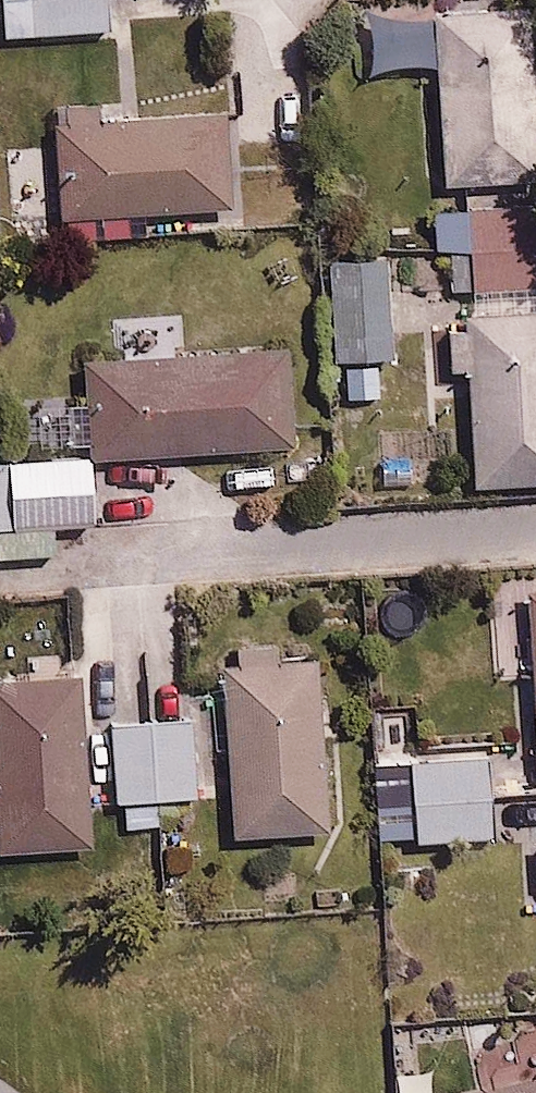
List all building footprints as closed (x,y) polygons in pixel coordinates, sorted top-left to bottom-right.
[(11,31),(111,18),(109,0),(7,0),(11,31)] [(366,12),(370,68),(438,64),(444,176),(535,171),(535,86),(531,3),(366,12)] [(227,198),(223,114),(106,119),(105,103),(55,105),(59,206),(227,198)] [(446,208),(449,243),(535,236),(535,200),(446,208)] [(449,243),(453,285),(476,283),(479,316),(450,318),(454,368),(469,367),(479,481),(535,476),(535,236),(449,243)] [(398,352),(387,253),(331,259),(345,399),(384,395),(380,354),(398,352)] [(181,310),(114,315),(117,351),(90,353),(98,454),(295,439),(288,340),(184,348),(181,310)] [(0,459),(0,525),(97,516),(91,450),(0,459)] [(0,542),(0,570),(57,565),(55,537),(0,542)] [(513,583),(516,634),(535,632),(535,582),(513,583)] [(319,658),(231,665),(245,833),(333,826),(319,658)] [(0,676),(0,698),(10,845),(99,839),(88,670),(0,676)] [(202,711),(115,718),(121,798),(208,791),(202,711)] [(488,743),(377,748),(381,835),(492,830),(488,743)] [(494,1083),(497,1092),(535,1092),(535,1073),(494,1083)]
